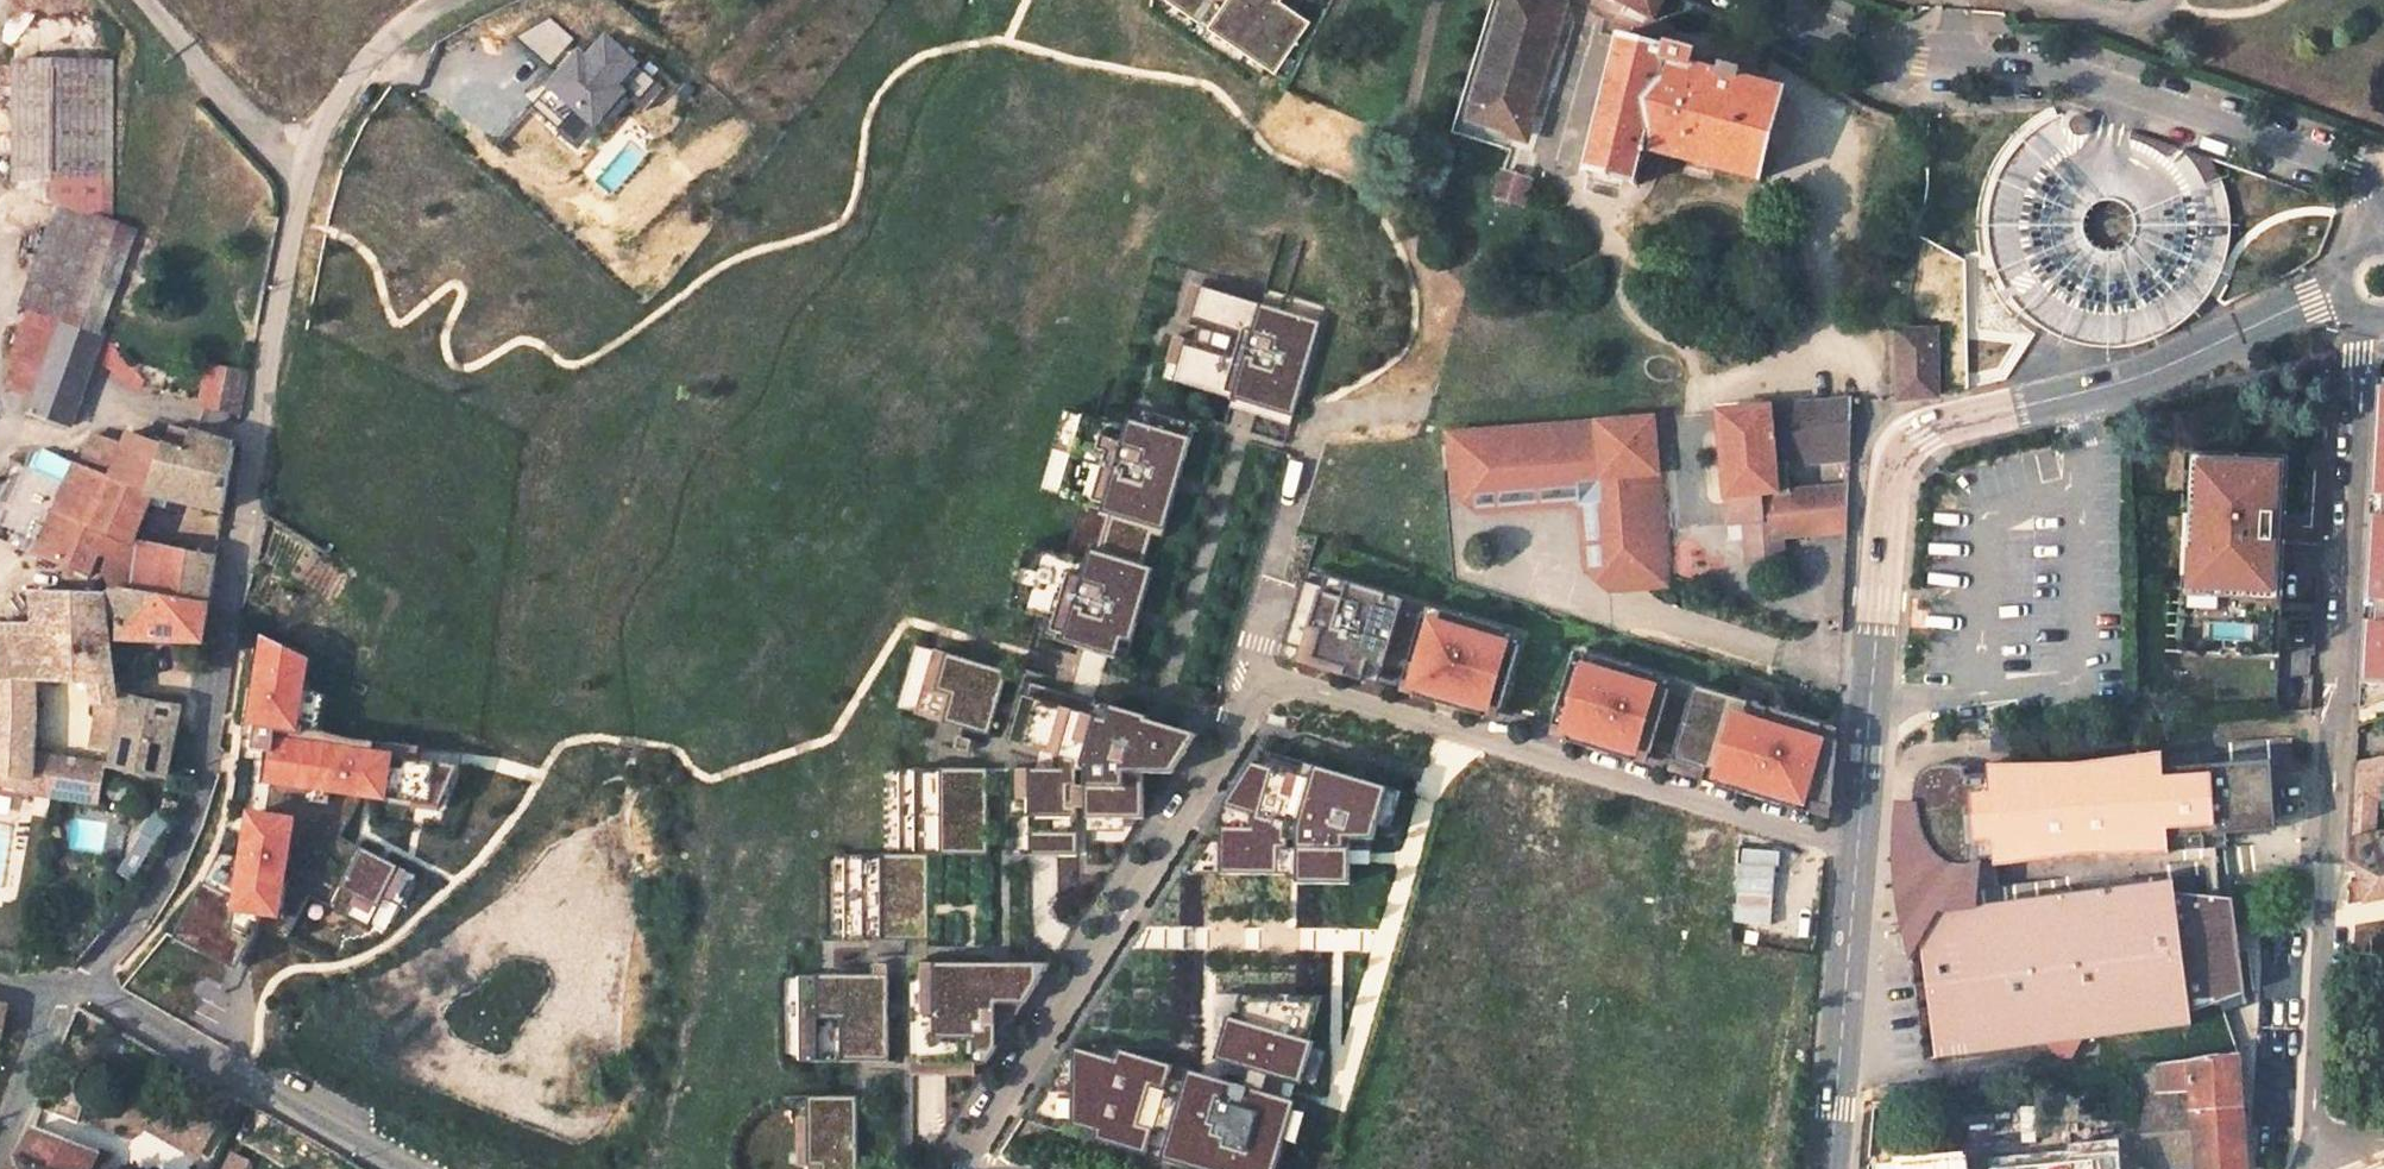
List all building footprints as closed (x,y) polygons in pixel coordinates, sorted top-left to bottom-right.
[(1193,18),(1205,0),(1165,0),(1193,18)] [(1210,33),(1275,75),(1309,23),(1280,3),(1283,0),(1231,0),(1210,33)] [(1561,0),(1525,0),(1507,59),(1499,60),(1498,62),(1496,65),(1496,68),(1498,70),(1502,75),(1482,134),(1512,143),(1517,145),(1561,0)] [(1766,59),(1775,42),(1693,0),(1639,0),(1766,59)] [(547,60),(571,39),(549,15),(525,36),(547,60)] [(576,45),(542,84),(593,128),(629,87),(640,97),(658,76),(604,29),(584,52),(576,45)] [(1762,175),(1784,88),(1766,83),(1768,75),(1739,65),(1738,68),(1731,66),(1729,73),(1687,60),(1691,45),(1668,39),(1667,44),(1622,33),(1585,167),(1635,183),(1644,148),(1762,175)] [(72,421),(99,331),(102,332),(136,231),(113,223),(112,62),(15,62),(15,180),(57,180),(56,203),(22,305),(29,308),(13,350),(8,388),(36,397),(32,409),(72,421)] [(1525,172),(1532,150),(1517,145),(1512,143),(1505,165),(1525,172)] [(1259,304),(1201,287),(1189,327),(1197,330),(1211,334),(1208,346),(1193,342),(1174,336),(1160,388),(1248,412),(1257,415),(1255,423),(1252,434),(1287,444),(1327,298),(1265,281),(1259,304)] [(1211,334),(1197,330),(1193,342),(1208,346),(1211,334)] [(1932,393),(1931,330),(1895,331),(1895,396),(1932,393)] [(248,370),(209,361),(198,402),(240,411),(248,370)] [(2373,389),(2356,711),(2383,702),(2383,389),(2373,389)] [(1852,419),(1853,399),(1714,410),(1721,495),(1724,522),(1740,520),(1741,530),(1781,526),(1773,427),(1852,419)] [(1184,471),(1197,426),(1142,410),(1138,423),(1128,420),(1126,426),(1064,408),(1040,490),(1081,501),(1124,514),(1123,520),(1166,532),(1180,485),(1171,482),(1174,468),(1184,471)] [(1257,415),(1248,412),(1246,420),(1255,423),(1257,415)] [(1653,415),(1447,431),(1452,491),(1577,481),(1577,471),(1599,470),(1599,471),(1605,476),(1607,506),(1601,506),(1607,590),(1666,586),(1653,415)] [(1793,525),(1794,534),(1836,531),(1838,486),(1793,490),(1791,463),(1850,457),(1852,419),(1773,427),(1781,526),(1793,525)] [(81,464),(39,446),(11,504),(0,527),(0,539),(35,554),(84,573),(91,555),(99,557),(97,573),(107,583),(104,593),(104,597),(211,599),(218,555),(135,536),(150,493),(225,509),(235,443),(187,430),(185,433),(166,428),(163,442),(130,430),(125,444),(97,432),(81,464)] [(2279,462),(2180,456),(2175,654),(2267,661),(2279,462)] [(1184,471),(1174,468),(1171,482),(1180,485),(1184,471)] [(1577,481),(1452,491),(1474,511),(1578,503),(1583,572),(1607,590),(1601,506),(1607,506),(1605,476),(1599,471),(1599,470),(1577,471),(1577,481)] [(1847,530),(1849,484),(1838,486),(1836,531),(1847,530)] [(1124,514),(1081,501),(1068,544),(1112,557),(1123,520),(1124,514)] [(1781,526),(1741,530),(1743,564),(1779,562),(1777,536),(1794,534),(1793,525),(1781,526)] [(1155,569),(1112,557),(1068,544),(1064,556),(1024,544),(1006,607),(1070,627),(1065,643),(1128,662),(1139,623),(1130,620),(1134,607),(1143,610),(1155,569)] [(1402,600),(1307,573),(1283,657),(1379,685),(1385,664),(1407,670),(1401,692),(1497,720),(1522,636),(1420,606),(1417,616),(1399,610),(1402,600)] [(47,796),(98,802),(105,762),(115,764),(117,767),(165,774),(180,705),(118,692),(107,614),(104,597),(104,593),(34,592),(34,626),(0,625),(0,790),(47,796)] [(122,613),(123,638),(205,640),(211,599),(104,597),(107,614),(122,613)] [(1134,607),(1130,620),(1139,623),(1143,610),(1134,607)] [(260,637),(240,719),(295,731),(314,650),(260,637)] [(915,714),(987,736),(1006,673),(934,651),(915,714)] [(1672,679),(1576,652),(1552,736),(1647,764),(1654,743),(1676,750),(1670,772),(1833,820),(1837,728),(1695,687),(1692,697),(1668,690),(1672,679)] [(1031,681),(1013,741),(1043,750),(1033,770),(1011,770),(1010,856),(1059,856),(1059,904),(1079,904),(1078,771),(1087,771),(1088,820),(1145,819),(1146,774),(1174,774),(1199,735),(1150,720),(1151,718),(1031,681)] [(271,727),(262,780),(391,801),(391,797),(443,805),(450,762),(395,753),(396,747),(271,727)] [(971,741),(958,737),(955,749),(967,752),(971,741)] [(1946,870),(1979,870),(2082,857),(2169,858),(2169,844),(2188,844),(2189,855),(2206,855),(2206,829),(2265,826),(2265,766),(2195,771),(2163,774),(2160,759),(2072,767),(2014,767),(1985,770),(1983,776),(1961,776),(1958,767),(1932,767),(1917,777),(1913,796),(1914,805),(1912,817),(1925,851),(1946,870)] [(1252,762),(1228,804),(1257,812),(1271,768),(1252,762)] [(2346,883),(2359,880),(2363,903),(2383,899),(2383,832),(2359,837),(2358,804),(2383,805),(2383,767),(2353,765),(2346,883)] [(1383,786),(1317,766),(1299,824),(1299,841),(1341,840),(1341,832),(1368,832),(1383,786)] [(984,770),(898,770),(898,856),(925,856),(984,856),(984,770)] [(1912,817),(1914,805),(1896,801),(1894,879),(1900,925),(1911,961),(1914,954),(1920,940),(1917,915),(1977,908),(1979,870),(1946,870),(1925,851),(1912,817)] [(231,910),(283,915),(293,811),(241,806),(231,910)] [(1226,827),(1226,868),(1276,870),(1277,844),(1287,845),(1281,825),(1257,812),(1254,829),(1226,827)] [(382,893),(400,901),(414,872),(362,846),(334,900),(369,918),(382,893)] [(1348,846),(1299,846),(1298,877),(1348,878),(1348,846)] [(924,942),(925,856),(898,856),(842,855),(842,942),(864,942),(877,942),(924,942)] [(2229,932),(2234,931),(2231,903),(2173,896),(2172,885),(2090,895),(2086,869),(2053,873),(2055,900),(2034,902),(2032,875),(1998,879),(2000,906),(1977,908),(1917,915),(1920,940),(1933,1059),(2042,1047),(2057,1063),(2069,1062),(2080,1043),(2190,1030),(2188,1017),(2234,1001),(2229,932)] [(198,887),(176,935),(234,962),(246,936),(224,926),(229,914),(214,907),(219,896),(198,887)] [(2234,1001),(2243,999),(2234,931),(2229,932),(2234,1001)] [(877,942),(864,942),(864,977),(877,978),(877,967),(877,942)] [(1052,964),(927,963),(926,1064),(977,1064),(988,1064),(1002,1041),(1003,1005),(1025,1005),(1052,964)] [(864,977),(798,976),(797,1062),(903,1063),(903,967),(877,967),(877,978),(864,977)] [(1003,1005),(1002,1041),(1025,1005),(1003,1005)] [(1310,1039),(1228,1017),(1218,1056),(1299,1078),(1310,1039)] [(1115,1059),(1076,1047),(1074,1122),(1099,1130),(1097,1136),(1143,1151),(1150,1128),(1137,1124),(1151,1083),(1163,1087),(1171,1064),(1122,1048),(1115,1059)] [(2133,1068),(2145,1168),(2171,1168),(2197,1167),(2197,1168),(2247,1168),(2238,1054),(2133,1068)] [(977,1064),(926,1064),(926,1076),(977,1076),(977,1064)] [(1191,1070),(1166,1154),(1217,1168),(1272,1168),(1292,1099),(1191,1070)] [(189,1107),(147,1129),(198,1158),(234,1103),(202,1084),(189,1107)] [(805,1097),(805,1117),(805,1167),(818,1167),(818,1168),(856,1168),(855,1096),(805,1097)] [(805,1117),(796,1117),(796,1168),(818,1168),(818,1167),(805,1167),(805,1117)] [(116,1155),(38,1127),(13,1168),(110,1168),(116,1155)]
